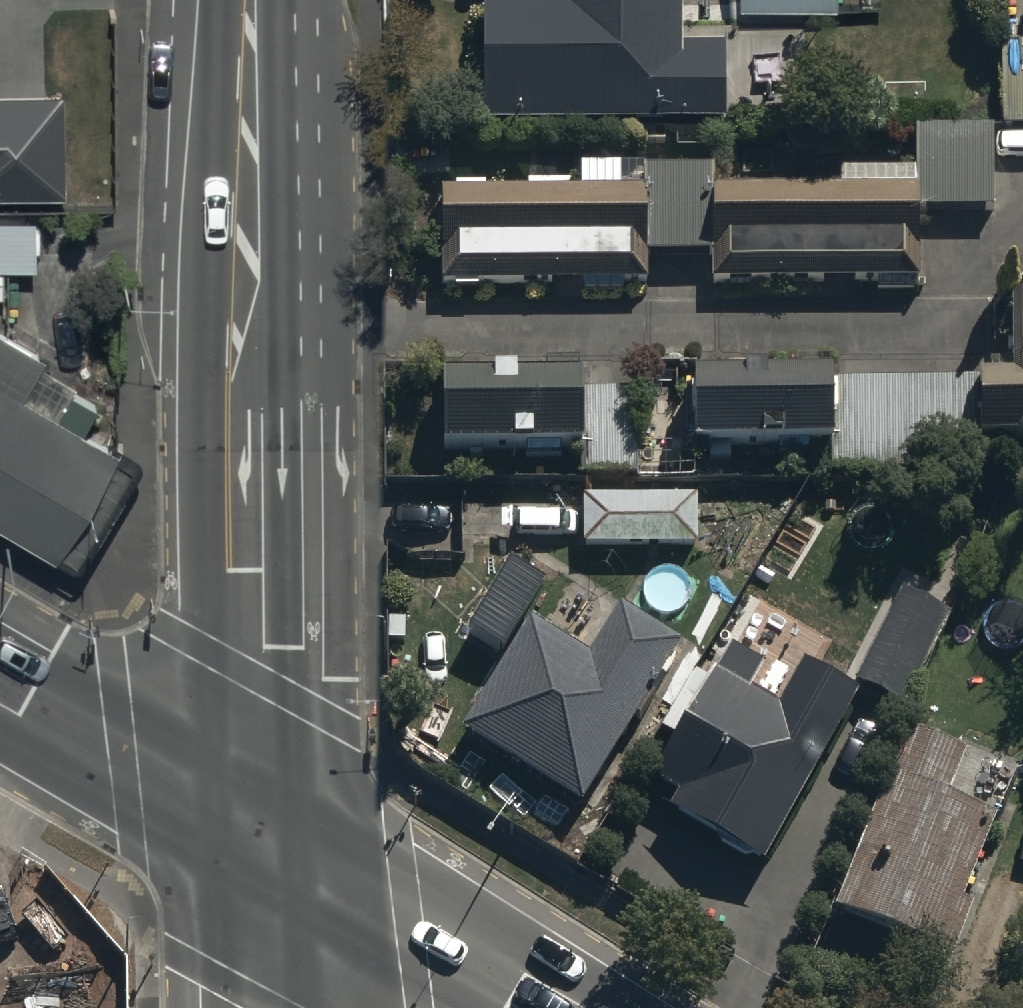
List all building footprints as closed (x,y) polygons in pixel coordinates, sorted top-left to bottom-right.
[(731,37),(688,37),(688,0),(489,0),(488,116),(730,118),(731,37)] [(837,0),(739,0),(739,14),(836,15),(837,0)] [(1008,54),(1010,137),(1022,137),(1022,54),(1008,54)] [(63,97),(0,97),(0,203),(63,203),(63,97)] [(717,265),(717,292),(923,293),(923,221),(996,222),(997,135),(918,134),(917,196),(715,196),(715,174),(647,173),(647,201),(622,201),(622,174),(583,174),(583,198),(441,198),(441,293),(653,294),(653,265),(717,265)] [(29,206),(0,206),(0,263),(29,262),(29,206)] [(50,545),(54,540),(72,551),(131,451),(78,419),(98,385),(38,349),(42,341),(0,316),(0,516),(50,545)] [(1011,322),(1011,387),(977,388),(978,456),(1021,456),(1021,462),(1022,462),(1022,321),(1011,322)] [(836,390),(701,390),(701,463),(837,462),(836,390)] [(585,392),(449,394),(449,466),(585,464),(585,392)] [(464,562),(463,502),(423,503),(424,539),(401,539),(401,563),(464,562)] [(699,507),(586,506),(586,556),(698,557),(699,507)] [(905,696),(950,606),(905,584),(860,673),(905,696)] [(586,819),(685,658),(623,621),(594,668),(535,632),(466,745),(586,819)] [(671,802),(763,854),(860,686),(805,654),(780,697),(716,660),(653,769),(681,785),(671,802)] [(966,768),(902,743),(829,930),(949,977),(972,918),(964,915),(996,835),(948,816),(966,768)]
